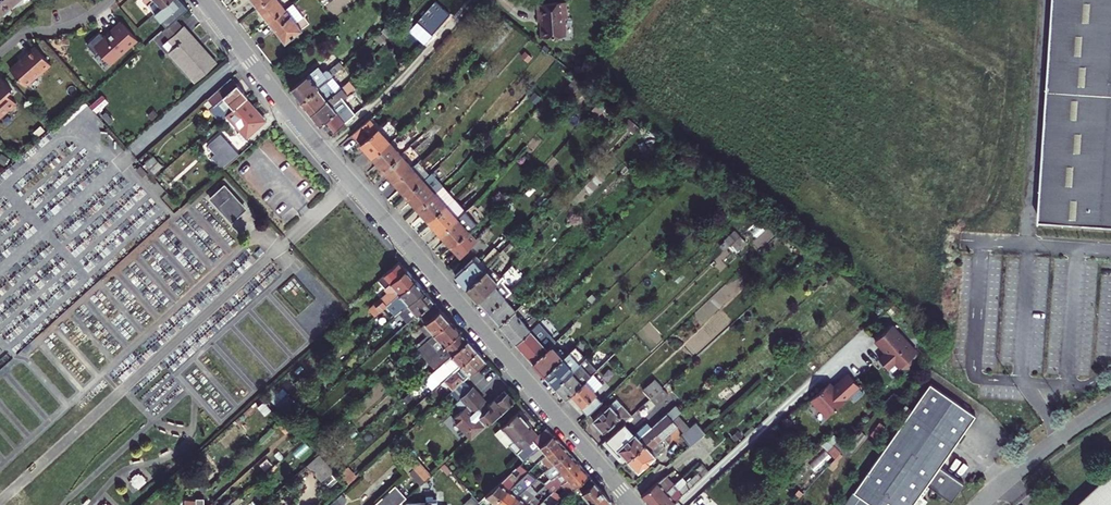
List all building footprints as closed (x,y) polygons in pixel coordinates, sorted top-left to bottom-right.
[(14,0),(0,0),(0,13),(14,0)] [(165,26),(176,17),(188,6),(182,0),(142,0),(165,26)] [(277,0),(264,0),(256,6),(268,21),(284,9),(277,0)] [(1037,220),(1110,225),(1110,0),(1052,0),(1037,220)] [(294,22),(301,16),(291,3),(284,9),(268,21),(284,42),(300,28),(294,22)] [(566,3),(537,6),(538,21),(541,21),(543,41),(567,38),(564,18),(567,18),(566,3)] [(169,38),(181,27),(187,33),(189,31),(183,25),(176,17),(165,26),(161,29),(169,38)] [(388,37),(396,29),(388,21),(381,30),(388,37)] [(99,50),(110,62),(137,38),(122,22),(105,37),(100,31),(87,43),(96,53),(99,50)] [(169,51),(196,81),(216,62),(189,31),(187,33),(181,27),(169,38),(168,39),(175,46),(169,51)] [(381,45),(388,37),(381,30),(373,38),(381,45)] [(25,55),(11,67),(25,84),(39,72),(40,73),(52,63),(35,44),(24,54),(25,55)] [(317,65),(306,74),(290,87),(300,100),(324,80),(332,74),(328,69),(325,69),(322,71),(317,65)] [(17,101),(8,92),(12,88),(0,75),(0,76),(0,117),(9,109),(12,109),(15,106),(15,103),(17,101)] [(215,124),(225,115),(246,97),(247,96),(230,77),(199,105),(215,124)] [(564,89),(570,94),(580,82),(574,77),(564,89)] [(309,111),(340,86),(335,80),(329,86),(324,80),(300,100),(309,111)] [(586,86),(580,82),(570,94),(575,99),(586,86)] [(344,83),(340,86),(309,111),(319,124),(325,119),(334,130),(344,121),(334,109),(330,104),(348,89),(344,83)] [(330,104),(334,109),(352,94),(348,89),(330,104)] [(102,94),(90,105),(96,111),(107,101),(102,94)] [(266,119),(264,117),(246,97),(225,115),(239,130),(236,133),(242,140),(245,137),(246,138),(266,119)] [(611,112),(616,107),(605,99),(601,104),(611,112)] [(83,100),(61,120),(64,124),(87,104),(83,100)] [(105,110),(100,115),(109,124),(114,120),(105,110)] [(397,132),(387,121),(378,129),(369,118),(351,134),(371,156),(397,132)] [(409,145),(397,132),(371,156),(382,169),(409,145)] [(215,152),(211,156),(223,168),(239,154),(220,133),(208,144),(215,152)] [(409,145),(382,169),(393,181),(418,159),(420,157),(409,145)] [(679,158),(672,152),(664,160),(670,167),(679,158)] [(153,157),(147,163),(153,170),(160,164),(153,157)] [(429,172),(418,159),(393,181),(405,194),(429,172)] [(429,172),(405,194),(416,207),(441,184),(448,178),(437,165),(429,172)] [(416,207),(428,220),(453,197),(461,190),(449,177),(448,178),(441,184),(416,207)] [(223,184),(209,197),(209,198),(217,207),(220,204),(231,216),(240,208),(229,196),(232,193),(223,184)] [(231,221),(245,208),(232,193),(229,196),(240,208),(231,216),(220,204),(217,207),(231,221)] [(453,197),(428,220),(439,232),(456,217),(465,209),(453,197)] [(460,256),(476,238),(456,217),(439,232),(460,256)] [(743,230),(738,225),(724,239),(729,244),(739,235),(739,234),(743,230)] [(746,241),(739,235),(729,244),(735,251),(746,241)] [(454,274),(465,287),(485,269),(489,264),(499,253),(492,247),(480,260),(475,255),(454,274)] [(382,286),(403,267),(397,260),(376,279),(382,286)] [(496,281),(500,276),(489,264),(485,269),(496,281)] [(374,314),(381,308),(413,279),(403,267),(382,286),(387,291),(380,297),(380,298),(369,308),(374,314)] [(465,287),(477,300),(495,283),(496,282),(496,281),(485,269),(465,287)] [(399,311),(422,290),(413,279),(381,308),(385,313),(389,310),(394,306),(399,311)] [(495,283),(477,300),(488,312),(503,297),(495,288),(497,286),(495,283)] [(399,311),(407,321),(431,300),(422,290),(399,311)] [(488,312),(498,324),(512,310),(513,309),(505,300),(507,298),(505,295),(503,297),(488,312)] [(449,320),(434,303),(418,317),(423,323),(419,327),(425,334),(415,344),(414,343),(394,361),(398,365),(417,348),(449,320)] [(394,306),(389,310),(394,315),(399,311),(394,306)] [(498,324),(515,342),(529,329),(512,310),(498,324)] [(467,340),(449,320),(417,348),(427,360),(433,354),(436,358),(428,365),(433,370),(467,340)] [(529,329),(536,336),(540,332),(533,325),(529,329)] [(894,362),(899,367),(901,365),(906,366),(909,363),(910,359),(909,358),(916,352),(891,325),(874,340),(881,347),(882,346),(886,350),(878,358),(887,368),(894,362)] [(532,361),(546,347),(536,336),(529,329),(515,342),(532,361)] [(444,379),(453,372),(476,351),(467,340),(433,370),(424,377),(434,388),(444,379)] [(532,361),(543,373),(561,356),(550,344),(546,347),(532,361)] [(554,385),(573,368),(578,363),(567,350),(561,356),(543,373),(554,385)] [(476,351),(453,372),(444,379),(453,389),(485,360),(476,351)] [(602,362),(586,377),(588,380),(605,365),(602,362)] [(568,394),(581,382),(573,373),(575,370),(573,368),(554,385),(564,397),(568,394)] [(573,373),(581,382),(584,380),(575,370),(573,373)] [(857,386),(858,385),(847,373),(832,387),(830,384),(824,389),(822,388),(810,399),(826,416),(844,400),(843,399),(849,394),(857,386)] [(585,383),(588,380),(586,377),(584,380),(581,382),(568,394),(586,414),(600,400),(585,383)] [(650,398),(657,391),(649,382),(642,389),(650,398)] [(926,499),(918,494),(926,483),(950,500),(962,482),(938,465),(974,414),(928,382),(853,490),(859,494),(875,504),(922,504),(926,499)] [(849,394),(850,395),(858,388),(857,386),(849,394)] [(469,441),(480,431),(489,423),(512,402),(503,392),(484,410),(480,405),(482,404),(470,390),(452,405),(459,412),(450,420),(469,441)] [(657,391),(650,398),(656,405),(664,398),(657,391)] [(614,409),(620,403),(616,398),(610,403),(614,409)] [(614,409),(610,403),(606,406),(605,405),(601,409),(602,411),(593,418),(597,422),(595,423),(607,436),(617,427),(631,414),(620,403),(614,409)] [(681,435),(693,424),(681,411),(671,419),(676,425),(674,427),(681,435)] [(538,448),(531,440),(536,434),(530,427),(531,426),(518,412),(496,432),(508,446),(509,445),(523,461),(529,455),(538,448)] [(622,463),(627,459),(669,421),(671,419),(666,413),(652,425),(647,420),(619,446),(622,450),(620,452),(616,456),(622,463)] [(290,427),(285,420),(268,435),(274,441),(290,427)] [(659,441),(674,427),(669,421),(627,459),(637,471),(648,461),(651,461),(653,459),(653,457),(664,446),(659,441)] [(693,424),(681,435),(689,445),(704,432),(696,422),(693,424)] [(607,436),(602,441),(607,447),(623,433),(617,427),(607,436)] [(531,440),(538,448),(551,436),(544,428),(531,440)] [(866,434),(861,429),(846,445),(852,450),(866,434)] [(551,436),(538,448),(529,455),(533,459),(541,451),(545,455),(546,455),(559,443),(552,435),(551,436)] [(840,451),(846,445),(839,438),(833,444),(840,451)] [(566,451),(559,443),(546,455),(545,455),(540,460),(544,463),(549,458),(553,463),(566,451)] [(574,460),(566,451),(553,463),(544,471),(546,473),(551,469),(556,475),(574,460)] [(320,454),(307,465),(321,481),(333,470),(320,454)] [(691,467),(698,461),(694,457),(687,463),(691,467)] [(579,466),(574,460),(556,475),(546,484),(554,489),(557,487),(561,483),(579,466)] [(419,462),(413,467),(424,480),(431,475),(419,462)] [(675,470),(680,476),(691,467),(687,463),(686,462),(681,467),(679,466),(675,470)] [(671,485),(649,504),(669,504),(707,470),(701,463),(694,469),(697,471),(685,482),(678,488),(673,483),(671,485)] [(494,501),(528,471),(519,464),(516,467),(519,472),(515,476),(511,472),(485,495),(494,501)] [(350,480),(356,474),(349,466),(343,472),(350,480)] [(569,492),(576,486),(587,476),(588,476),(579,466),(561,483),(569,492)] [(413,467),(407,473),(418,486),(424,480),(413,467)] [(537,477),(528,471),(494,501),(499,504),(506,504),(531,483),(537,477)] [(576,486),(594,504),(603,504),(608,500),(587,476),(576,486)] [(671,485),(663,476),(640,495),(648,504),(649,504),(671,485)] [(1079,504),(1110,504),(1110,476),(1079,504)] [(678,488),(685,482),(680,477),(673,483),(678,488)] [(531,483),(506,504),(522,504),(534,495),(536,493),(538,491),(531,483)] [(371,504),(397,504),(406,497),(394,484),(371,504)] [(538,491),(536,493),(541,497),(545,493),(548,495),(550,493),(554,489),(546,484),(538,491)] [(731,488),(726,484),(712,497),(716,501),(731,488)] [(564,492),(557,487),(554,489),(562,495),(564,492)] [(554,489),(550,493),(560,500),(564,497),(562,495),(554,489)] [(346,499),(341,493),(328,504),(340,504),(346,499)] [(465,504),(473,504),(478,501),(472,494),(462,502),(465,504)] [(859,494),(852,504),(853,504),(875,504),(859,494)] [(541,501),(534,495),(522,504),(537,504),(541,501)] [(203,497),(197,497),(197,498),(197,504),(210,504),(210,502),(203,502),(203,497)] [(229,504),(233,501),(234,500),(231,497),(222,504),(210,504),(228,504),(229,504)]
